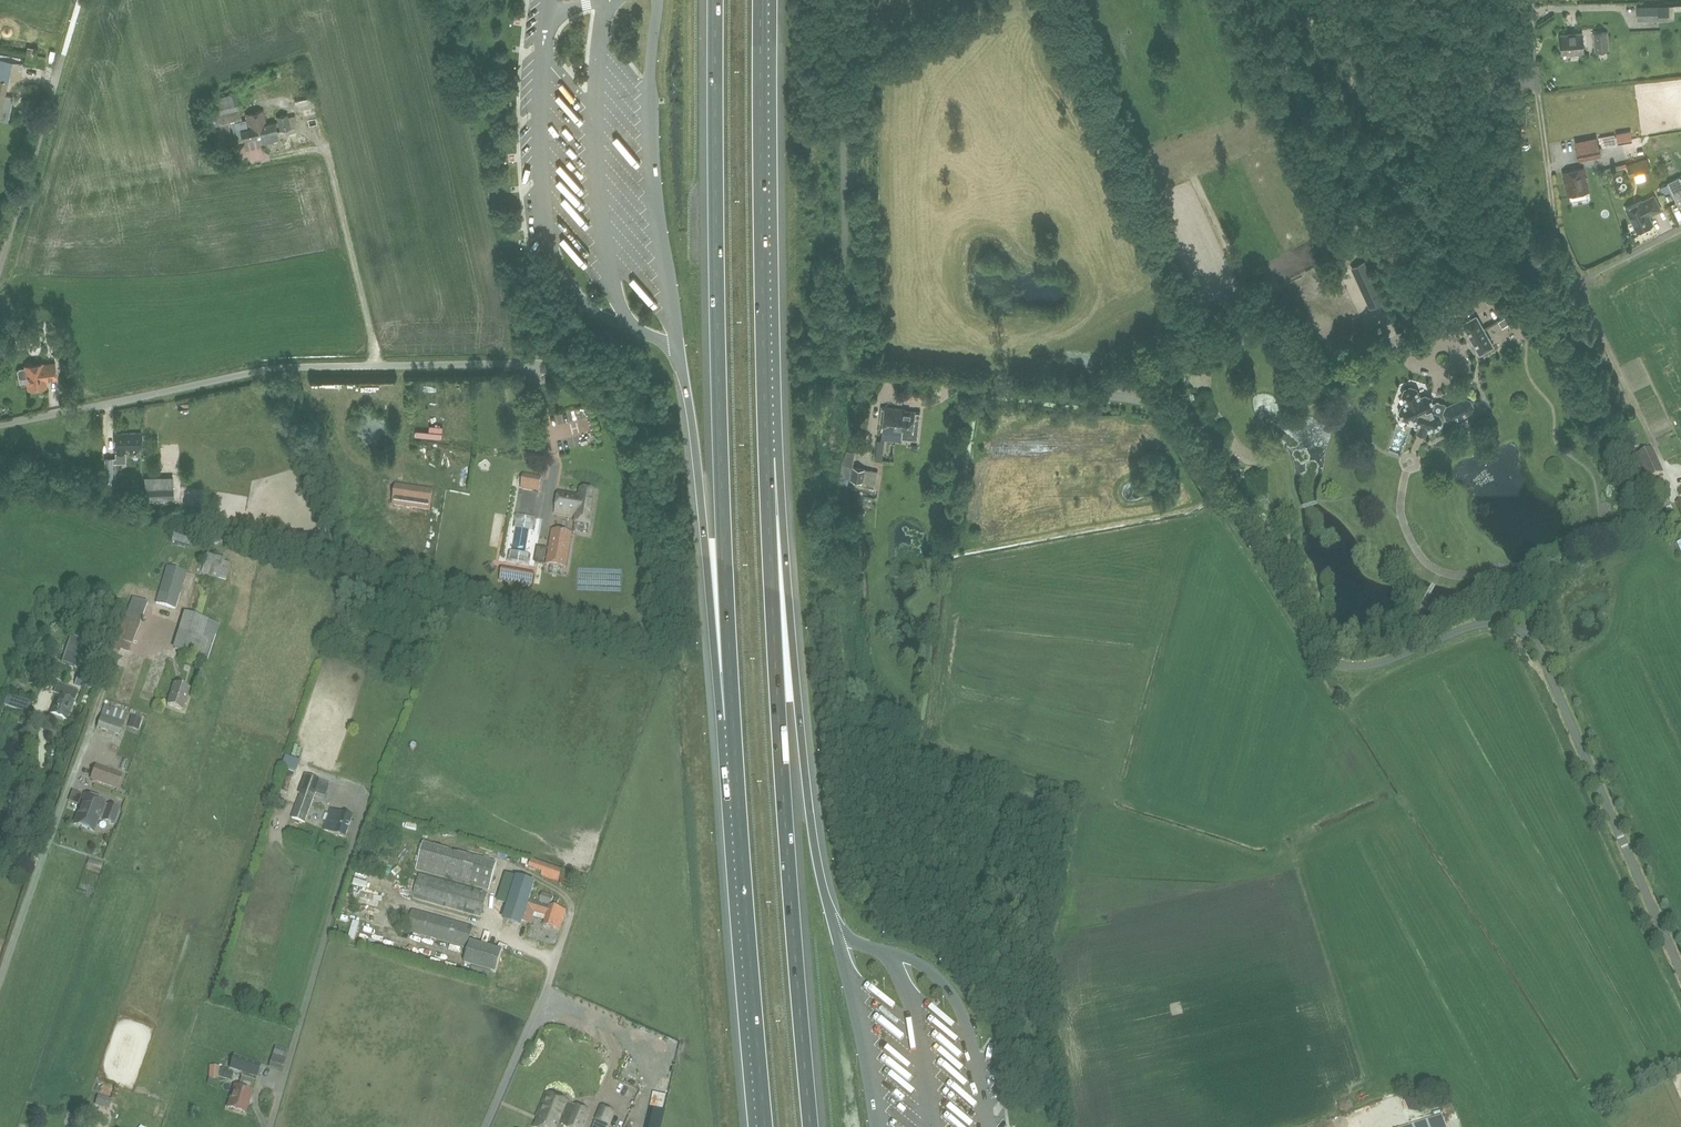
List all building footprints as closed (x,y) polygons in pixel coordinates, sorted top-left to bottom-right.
[(1668,5),(1636,6),(1637,21),(1669,20),(1669,19),(1677,18),(1677,13),(1673,13),(1672,8),(1668,8),(1668,5)] [(1607,31),(1601,31),(1601,29),(1594,30),(1594,32),(1593,32),(1594,51),(1608,50),(1607,31)] [(1583,52),(1582,33),(1559,35),(1561,53),(1583,52)] [(8,121),(12,97),(5,96),(8,82),(19,84),(22,64),(43,68),(45,55),(33,53),(32,59),(0,54),(0,119),(8,121)] [(270,64),(259,68),(263,81),(274,77),(270,64)] [(284,68),(277,71),(284,93),(291,91),(284,68)] [(201,116),(204,127),(211,126),(214,140),(229,137),(228,134),(230,134),(227,122),(241,119),(236,92),(235,92),(234,88),(212,92),(213,97),(214,97),(216,106),(211,107),(212,114),(201,116)] [(236,90),(240,107),(246,106),(242,89),(236,90)] [(287,113),(276,116),(274,107),(268,109),(271,121),(277,120),(279,131),(291,128),(287,113)] [(238,122),(240,130),(243,140),(261,136),(262,139),(266,138),(265,135),(277,132),(275,123),(266,125),(263,110),(246,114),(249,128),(247,129),(245,120),(238,122)] [(1636,136),(1635,125),(1620,125),(1621,137),(1636,136)] [(1619,128),(1604,129),(1605,140),(1620,139),(1619,128)] [(230,149),(229,142),(210,145),(211,151),(230,149)] [(1578,161),(1601,156),(1598,144),(1575,148),(1578,161)] [(1651,171),(1647,158),(1626,164),(1629,177),(1651,171)] [(1588,191),(1583,168),(1563,172),(1567,196),(1588,191)] [(564,174),(559,179),(584,206),(589,201),(564,174)] [(1680,204),(1680,180),(1679,176),(1667,183),(1678,206),(1680,204)] [(626,191),(622,195),(644,224),(649,220),(626,191)] [(1652,224),(1648,215),(1660,209),(1654,195),(1641,201),(1641,200),(1625,208),(1636,231),(1640,229),(1641,231),(1649,227),(1648,226),(1652,224)] [(635,271),(632,276),(642,283),(646,279),(635,271)] [(1379,292),(1365,298),(1370,308),(1383,302),(1379,292)] [(1494,347),(1477,316),(1462,324),(1479,355),(1494,347)] [(1380,326),(1368,332),(1371,339),(1384,333),(1380,326)] [(13,332),(15,348),(26,346),(24,331),(13,332)] [(25,369),(29,390),(46,387),(42,366),(25,369)] [(1444,412),(1438,415),(1432,412),(1430,410),(1433,403),(1430,398),(1425,395),(1420,398),(1415,388),(1409,387),(1404,389),(1402,395),(1406,404),(1402,406),(1399,412),(1402,417),(1408,419),(1412,417),(1415,422),(1420,424),(1419,427),(1426,430),(1428,426),(1433,428),(1439,426),(1441,420),(1446,418),(1452,420),(1470,412),(1472,406),(1470,400),(1464,398),(1446,406),(1444,412)] [(593,401),(555,406),(558,430),(569,429),(568,417),(575,417),(576,429),(596,426),(593,401)] [(884,407),(882,430),(901,433),(902,431),(912,432),(914,412),(905,411),(905,409),(884,407)] [(856,430),(850,439),(854,442),(860,432),(856,430)] [(142,433),(114,433),(115,449),(115,452),(125,452),(125,449),(142,448),(142,433)] [(914,445),(922,446),(923,439),(915,438),(914,445)] [(1635,454),(1647,479),(1663,472),(1651,447),(1635,454)] [(113,479),(113,457),(105,457),(104,483),(109,483),(109,479),(113,479)] [(877,471),(840,465),(838,477),(875,484),(877,471)] [(521,488),(538,491),(540,479),(524,475),(521,488)] [(170,478),(142,478),(142,498),(171,498),(170,478)] [(1668,490),(1662,478),(1654,483),(1660,495),(1668,490)] [(392,504),(430,510),(433,489),(395,484),(392,504)] [(589,524),(595,491),(580,488),(579,494),(559,491),(555,513),(575,516),(574,522),(589,524)] [(1672,509),(1668,498),(1663,501),(1667,511),(1672,509)] [(171,541),(189,547),(193,533),(175,528),(171,541)] [(566,568),(572,533),(552,529),(545,564),(566,568)] [(200,573),(225,581),(230,565),(223,562),(224,559),(215,556),(215,557),(206,554),(200,573)] [(166,566),(155,602),(175,608),(186,571),(166,566)] [(501,579),(532,585),(534,573),(503,567),(501,579)] [(128,652),(147,603),(132,597),(116,638),(115,638),(111,649),(119,652),(120,649),(128,652)] [(183,612),(172,648),(208,659),(219,623),(183,612)] [(71,636),(62,661),(74,665),(83,640),(71,636)] [(28,674),(41,680),(45,671),(31,666),(28,674)] [(77,675),(74,685),(88,689),(91,680),(77,675)] [(189,689),(174,684),(167,705),(182,710),(189,689)] [(58,694),(50,713),(66,720),(74,701),(58,694)] [(19,699),(7,695),(4,705),(15,709),(19,699)] [(96,727),(119,735),(127,713),(104,705),(96,727)] [(138,727),(140,719),(131,716),(128,724),(138,727)] [(288,752),(283,762),(296,768),(301,758),(288,752)] [(89,779),(117,789),(122,775),(95,764),(89,779)] [(304,822),(320,780),(305,775),(298,792),(300,793),(291,817),(304,822)] [(113,824),(118,809),(104,804),(104,802),(84,795),(74,823),(93,831),(98,818),(113,824)] [(343,814),(331,810),(324,830),(336,834),(335,834),(345,838),(352,817),(343,813),(343,814)] [(418,827),(416,832),(429,835),(430,829),(418,827)] [(415,870),(470,886),(488,892),(496,864),(477,858),(423,842),(415,870)] [(103,864),(105,858),(90,853),(88,860),(103,864)] [(562,870),(531,859),(528,868),(541,873),(540,877),(558,883),(562,870)] [(567,886),(570,874),(563,872),(559,884),(567,886)] [(481,917),(487,893),(419,874),(412,898),(481,917)] [(504,917),(523,923),(523,922),(530,925),(534,912),(546,916),(543,925),(559,930),(566,911),(550,906),(553,896),(542,892),(539,902),(530,899),(535,884),(516,878),(504,874),(496,900),(508,904),(504,917)] [(365,894),(368,882),(356,879),(353,892),(365,894)] [(406,931),(467,948),(473,926),(412,909),(406,931)] [(502,951),(470,941),(464,964),(471,966),(469,975),(488,981),(490,972),(495,973),(502,951)] [(894,1008),(899,1003),(879,986),(875,991),(894,1008)] [(931,1000),(927,1006),(953,1024),(957,1018),(931,1000)] [(949,1036),(954,1031),(939,1017),(934,1022),(949,1036)] [(607,1039),(609,1047),(616,1045),(613,1037),(607,1039)] [(288,1050),(275,1046),(268,1066),(281,1070),(288,1050)] [(234,1055),(230,1068),(256,1076),(260,1064),(234,1055)] [(625,1057),(619,1070),(630,1075),(635,1061),(625,1057)] [(209,1066),(208,1079),(217,1080),(218,1067),(209,1066)] [(971,1113),(975,1108),(948,1084),(944,1089),(971,1113)] [(227,1107),(244,1113),(251,1091),(234,1086),(227,1107)] [(598,1090),(582,1091),(583,1098),(599,1097),(598,1090)] [(1408,1110),(1421,1111),(1427,1101),(1424,1091),(1411,1090),(1404,1099),(1408,1110)] [(571,1103),(546,1092),(535,1116),(538,1117),(534,1126),(563,1126),(564,1125),(561,1124),(571,1103)] [(590,1107),(581,1103),(571,1126),(582,1126),(590,1107)] [(74,1118),(80,1112),(74,1105),(67,1112),(74,1118)] [(612,1111),(602,1106),(596,1117),(607,1122),(612,1111)] [(590,1107),(586,1122),(591,1123),(594,1108),(590,1107)] [(1399,1113),(1378,1120),(1380,1126),(1403,1126),(1399,1113)] [(1434,1117),(1407,1125),(1407,1126),(1437,1126),(1434,1117)]
